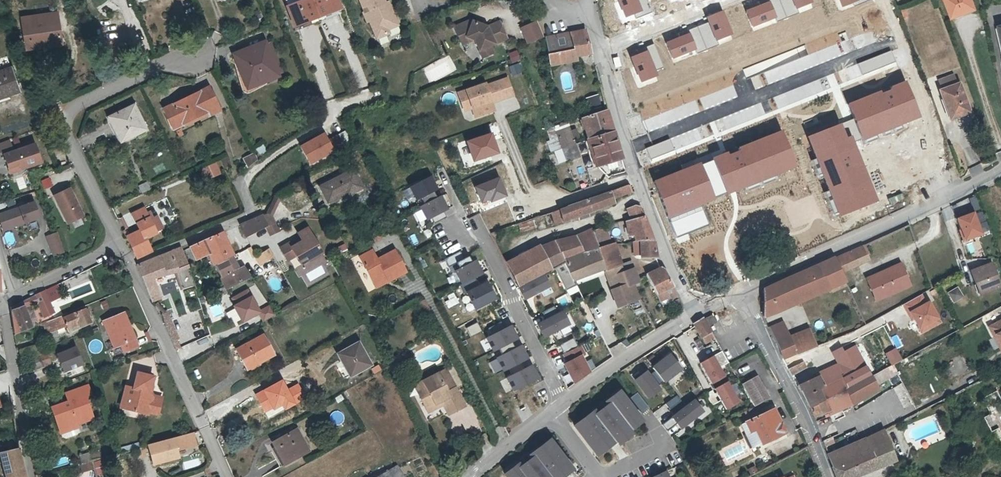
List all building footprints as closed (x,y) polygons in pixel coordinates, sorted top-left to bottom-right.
[(295,25),(338,5),(336,0),(303,0),(287,7),(295,25)] [(385,0),(360,0),(365,10),(364,11),(368,21),(370,19),(377,36),(387,31),(388,29),(388,28),(385,23),(396,19),(391,6),(388,8),(386,2),(385,0)] [(727,0),(715,0),(726,38),(737,35),(727,0)] [(760,0),(745,0),(749,16),(763,12),(760,0)] [(952,16),(975,8),(972,0),(946,0),(952,16)] [(338,5),(295,25),(297,30),(341,11),(338,5)] [(54,12),(25,17),(27,27),(56,22),(54,12)] [(338,16),(326,20),(328,25),(340,21),(338,16)] [(396,19),(385,23),(388,28),(398,23),(396,19)] [(468,37),(476,41),(483,58),(494,54),(491,47),(509,39),(502,22),(488,28),(485,30),(481,28),(482,25),(474,22),(473,20),(456,28),(461,40),(468,37)] [(52,39),(61,37),(59,22),(56,22),(27,27),(25,28),(28,47),(53,42),(52,39)] [(535,22),(519,28),(526,45),(542,38),(535,22)] [(762,26),(754,29),(764,51),(772,47),(762,26)] [(576,55),(577,54),(591,52),(586,30),(546,38),(550,67),(566,64),(564,54),(575,51),(576,55)] [(735,37),(681,53),(686,68),(740,52),(735,37)] [(942,40),(928,44),(931,53),(945,48),(942,40)] [(235,56),(249,89),(278,76),(265,44),(235,56)] [(516,50),(507,53),(511,63),(520,60),(516,50)] [(579,61),(577,54),(576,55),(575,51),(564,54),(566,64),(579,61)] [(934,61),(937,70),(954,63),(951,55),(934,61)] [(618,56),(608,59),(612,73),(622,70),(618,56)] [(20,92),(12,68),(0,72),(0,98),(20,92)] [(939,79),(942,88),(956,84),(953,74),(939,79)] [(470,102),(473,109),(476,118),(495,111),(493,103),(514,96),(508,79),(487,86),(486,85),(467,91),(459,94),(463,105),(470,102)] [(906,80),(848,105),(864,142),(922,117),(906,80)] [(959,111),(960,115),(968,112),(958,83),(956,84),(942,88),(939,89),(948,115),(959,111)] [(209,113),(211,117),(221,113),(211,89),(166,111),(174,130),(209,113)] [(589,109),(601,104),(597,93),(585,98),(589,109)] [(465,111),(473,109),(470,102),(463,105),(465,111)] [(112,116),(124,141),(147,131),(134,106),(112,116)] [(590,140),(615,132),(607,111),(583,118),(590,140)] [(555,129),(562,150),(577,144),(576,140),(580,138),(578,129),(573,131),(569,122),(561,124),(553,126),(555,129)] [(562,150),(555,129),(548,131),(555,153),(562,150)] [(615,132),(590,140),(599,166),(624,158),(615,132)] [(780,132),(711,160),(726,195),(795,168),(780,132)] [(300,146),(310,163),(330,152),(321,135),(300,146)] [(335,136),(326,141),(337,159),(346,154),(335,136)] [(254,148),(259,156),(266,152),(262,144),(254,148)] [(577,144),(562,150),(567,163),(582,158),(577,144)] [(37,145),(6,156),(12,175),(44,164),(37,145)] [(707,160),(716,158),(714,147),(704,149),(707,160)] [(241,158),(245,166),(256,161),(252,152),(241,158)] [(200,168),(205,180),(220,174),(215,162),(200,168)] [(843,166),(772,190),(779,210),(774,211),(771,202),(762,205),(768,221),(783,215),(792,241),(861,218),(843,166)] [(699,167),(653,184),(666,219),(713,202),(699,167)] [(351,168),(316,183),(324,203),(360,187),(351,168)] [(428,174),(407,185),(414,199),(420,196),(423,202),(434,196),(431,190),(435,188),(428,174)] [(50,177),(39,181),(43,189),(53,185),(50,177)] [(146,182),(138,184),(140,193),(149,190),(146,182)] [(629,184),(611,189),(613,199),(632,194),(629,184)] [(72,189),(55,196),(68,227),(84,221),(72,189)] [(609,189),(557,208),(561,220),(613,202),(609,189)] [(272,194),(265,211),(272,214),(279,197),(272,194)] [(439,194),(417,205),(424,220),(430,216),(433,222),(445,216),(442,210),(446,208),(439,194)] [(529,203),(483,218),(488,232),(533,217),(529,203)] [(36,204),(22,209),(27,225),(42,220),(36,204)] [(625,208),(630,218),(644,216),(640,205),(634,205),(625,208)] [(0,215),(0,218),(5,231),(22,225),(17,209),(0,215)] [(135,215),(142,232),(128,238),(134,252),(139,250),(142,256),(152,251),(147,240),(158,235),(147,210),(135,215)] [(259,216),(264,227),(269,236),(277,232),(266,212),(259,216)] [(976,212),(957,219),(962,229),(958,231),(964,244),(985,235),(976,212)] [(264,227),(259,216),(239,226),(244,237),(264,227)] [(644,216),(630,218),(624,221),(627,235),(632,234),(633,240),(639,239),(653,239),(644,216)] [(591,227),(575,234),(583,252),(597,247),(592,231),(591,227)] [(606,227),(592,231),(597,247),(612,242),(606,227)] [(290,246),(281,250),(287,263),(296,258),(299,263),(307,259),(309,264),(322,256),(308,231),(299,236),(304,245),(300,247),(300,246),(292,250),(290,246)] [(223,233),(192,249),(197,261),(210,254),(215,267),(229,261),(235,257),(223,233)] [(57,234),(47,238),(55,257),(64,253),(57,234)] [(575,234),(553,239),(562,259),(582,252),(583,252),(575,234)] [(553,239),(540,246),(551,269),(564,263),(562,259),(553,239)] [(653,239),(639,239),(639,256),(657,258),(655,242),(653,239)] [(614,241),(597,247),(604,270),(620,265),(622,265),(614,241)] [(338,253),(346,250),(344,243),(335,246),(338,253)] [(539,244),(504,262),(516,286),(543,274),(551,269),(540,246),(539,244)] [(835,258),(842,272),(869,260),(862,246),(835,258)] [(564,263),(573,282),(602,271),(604,270),(597,247),(582,252),(562,259),(564,263)] [(182,249),(138,267),(153,302),(156,301),(161,298),(154,278),(166,274),(165,271),(177,268),(183,287),(195,282),(191,270),(184,253),(182,249)] [(269,250),(256,257),(261,266),(274,259),(269,250)] [(406,273),(396,251),(378,260),(374,251),(361,257),(374,284),(387,278),(388,282),(406,273)] [(467,255),(454,261),(457,267),(469,260),(467,255)] [(457,267),(451,269),(464,294),(465,294),(473,309),(494,298),(474,258),(469,260),(457,267)] [(823,271),(830,288),(840,284),(846,281),(842,272),(835,258),(764,289),(765,317),(777,312),(774,304),(816,285),(812,276),(823,271)] [(307,259),(299,263),(302,268),(309,264),(307,259)] [(229,261),(215,267),(226,288),(249,277),(244,267),(234,272),(229,261)] [(971,271),(980,295),(1000,287),(992,264),(971,271)] [(604,270),(602,271),(610,288),(608,289),(616,308),(638,300),(633,286),(640,283),(634,267),(622,271),(620,265),(604,270)] [(664,268),(659,265),(644,272),(660,301),(669,297),(670,300),(678,296),(664,268)] [(867,279),(877,300),(909,286),(900,265),(867,279)] [(774,304),(777,312),(783,310),(796,304),(830,288),(823,271),(812,276),(816,285),(774,304)] [(543,274),(516,286),(523,300),(550,288),(543,274)] [(376,288),(388,282),(387,278),(374,284),(376,288)] [(45,292),(50,304),(53,303),(64,298),(58,286),(45,292)] [(709,291),(698,286),(696,292),(707,296),(709,291)] [(957,286),(946,293),(952,303),(963,297),(957,286)] [(35,297),(22,303),(11,309),(14,336),(32,329),(24,309),(38,304),(44,318),(54,314),(50,304),(45,292),(35,297)] [(922,293),(902,304),(911,321),(912,318),(921,335),(942,324),(929,299),(926,300),(922,293)] [(447,308),(458,303),(454,294),(443,298),(447,308)] [(50,304),(54,314),(61,311),(57,303),(54,304),(53,303),(50,304)] [(80,324),(81,327),(91,323),(89,318),(93,316),(91,312),(87,313),(86,310),(69,318),(68,314),(47,322),(51,333),(67,326),(68,329),(80,324)] [(560,310),(535,322),(542,336),(567,324),(560,310)] [(140,345),(127,312),(107,319),(116,344),(122,342),(125,350),(140,345)] [(705,320),(709,327),(717,323),(716,320),(713,316),(705,320)] [(709,327),(705,320),(704,318),(694,324),(706,345),(712,341),(716,339),(709,327)] [(986,326),(1000,353),(1000,318),(986,326)] [(827,342),(814,344),(808,328),(791,338),(784,322),(770,328),(784,358),(794,352),(796,354),(799,354),(827,342)] [(80,324),(68,329),(70,333),(82,329),(81,327),(80,324)] [(510,325),(485,337),(491,351),(517,339),(510,325)] [(273,356),(261,333),(232,348),(244,371),(273,356)] [(572,338),(559,345),(563,353),(577,346),(572,338)] [(619,341),(609,349),(615,356),(625,349),(619,341)] [(20,350),(22,360),(42,354),(40,344),(20,350)] [(336,355),(347,377),(369,366),(357,344),(336,355)] [(563,353),(562,354),(566,362),(581,354),(583,357),(586,355),(580,344),(577,346),(563,353)] [(520,345),(494,357),(501,371),(527,359),(520,345)] [(77,346),(56,351),(63,378),(84,372),(77,346)] [(671,352),(652,367),(666,383),(684,368),(671,352)] [(566,362),(563,364),(573,383),(590,371),(583,357),(581,354),(566,362)] [(714,355),(700,363),(712,384),(726,376),(714,355)] [(402,367),(398,356),(386,363),(391,372),(402,367)] [(27,362),(30,371),(42,367),(39,358),(27,362)] [(803,362),(790,368),(793,375),(806,368),(803,362)] [(846,389),(857,383),(846,363),(836,367),(841,379),(846,389)] [(530,365),(505,377),(512,391),(537,379),(530,365)] [(841,379),(836,367),(797,385),(810,407),(823,401),(817,390),(841,379)] [(648,368),(633,380),(649,400),(664,388),(648,368)] [(447,370),(423,382),(430,395),(421,399),(426,410),(443,402),(445,405),(450,415),(466,407),(447,370)] [(872,375),(876,383),(885,379),(881,370),(872,375)] [(149,393),(152,382),(153,378),(137,374),(134,388),(134,389),(132,388),(129,388),(125,406),(134,409),(134,412),(148,415),(149,412),(159,415),(162,399),(153,397),(149,393)] [(851,401),(852,405),(879,388),(876,383),(872,375),(857,383),(846,389),(841,379),(817,390),(823,401),(827,411),(829,415),(842,408),(841,405),(851,401)] [(742,385),(754,407),(757,405),(769,398),(758,377),(742,385)] [(729,381),(715,389),(727,410),(741,402),(729,381)] [(415,387),(421,399),(430,395),(423,382),(415,387)] [(902,385),(894,389),(901,404),(909,400),(902,385)] [(53,414),(88,403),(86,397),(92,395),(90,387),(66,395),(69,403),(51,409),(53,414)] [(126,387),(121,409),(134,412),(134,409),(125,406),(129,388),(126,387)] [(618,388),(571,423),(594,455),(642,420),(618,388)] [(705,393),(710,405),(718,402),(713,389),(705,393)] [(995,430),(998,428),(1000,434),(1000,399),(997,390),(982,398),(990,413),(983,417),(991,432),(995,430)] [(671,410),(681,402),(676,395),(665,403),(671,410)] [(694,398),(671,416),(681,429),(704,411),(694,398)] [(814,416),(827,411),(823,401),(810,407),(814,416)] [(830,416),(852,405),(851,401),(841,405),(842,408),(829,415),(830,416)] [(428,413),(445,405),(443,402),(426,410),(428,413)] [(93,420),(88,403),(53,414),(59,431),(60,431),(62,438),(65,439),(78,435),(79,432),(77,425),(93,420)] [(659,420),(671,412),(665,404),(653,412),(659,420)] [(752,420),(763,444),(774,439),(786,433),(781,421),(778,423),(772,411),(762,415),(752,420)] [(662,424),(670,436),(678,430),(670,418),(662,424)] [(763,444),(752,420),(742,425),(753,449),(763,444)] [(295,428),(270,441),(282,463),(307,450),(295,428)] [(833,467),(837,476),(855,476),(897,460),(893,452),(891,444),(885,429),(865,438),(870,452),(833,467)] [(177,453),(197,447),(192,432),(148,445),(151,458),(154,467),(179,460),(177,453)] [(501,473),(504,476),(561,476),(572,469),(549,437),(501,473)] [(870,452),(865,438),(828,454),(833,467),(870,452)] [(148,445),(136,449),(139,461),(151,458),(148,445)] [(19,456),(18,449),(0,453),(0,457),(6,476),(26,476),(19,456)] [(89,455),(79,458),(81,464),(91,461),(89,455)] [(94,470),(91,461),(81,464),(80,464),(83,473),(94,470)]
